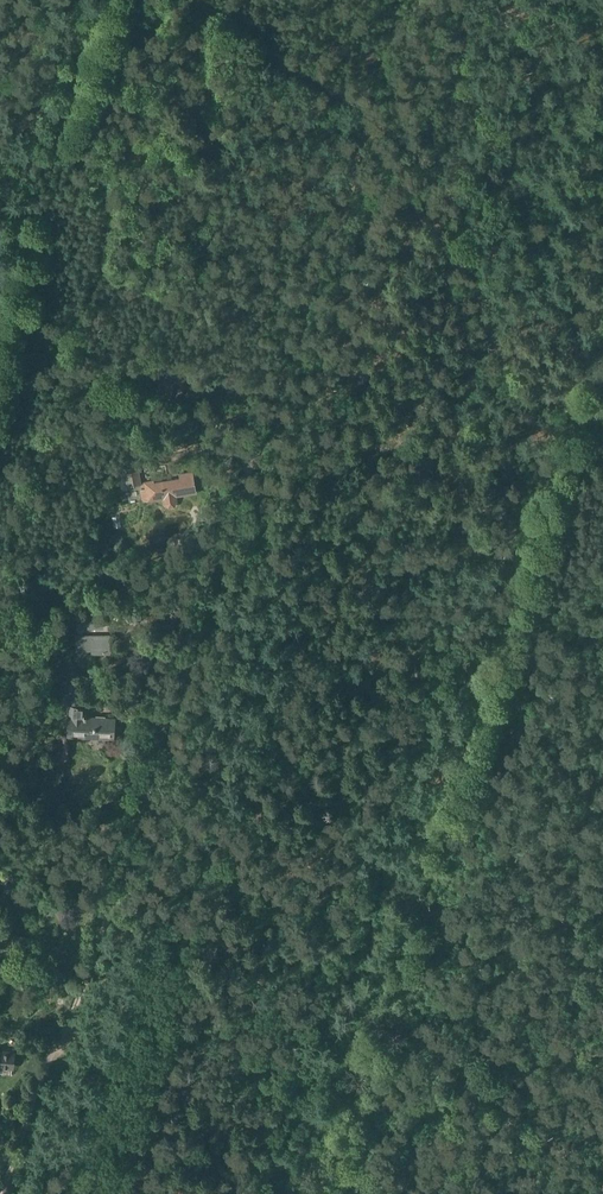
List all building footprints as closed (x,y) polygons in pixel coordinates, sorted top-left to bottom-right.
[(139,465),(125,468),(128,486),(142,483),(139,465)] [(149,501),(164,499),(165,502),(169,508),(176,507),(178,500),(177,496),(198,493),(194,471),(180,473),(180,477),(155,481),(155,479),(145,481),(146,488),(141,489),(144,502),(149,501)] [(78,612),(78,627),(104,627),(104,612),(78,612)] [(110,653),(110,634),(75,633),(75,650),(90,650),(90,653),(110,653)] [(70,714),(69,714),(68,736),(115,740),(116,717),(88,715),(88,706),(70,705),(70,714)] [(33,910),(35,904),(14,896),(11,904),(33,910)] [(8,957),(9,943),(20,944),(21,934),(0,932),(0,956),(8,957)] [(16,1050),(0,1048),(0,1067),(14,1069),(16,1050)]
